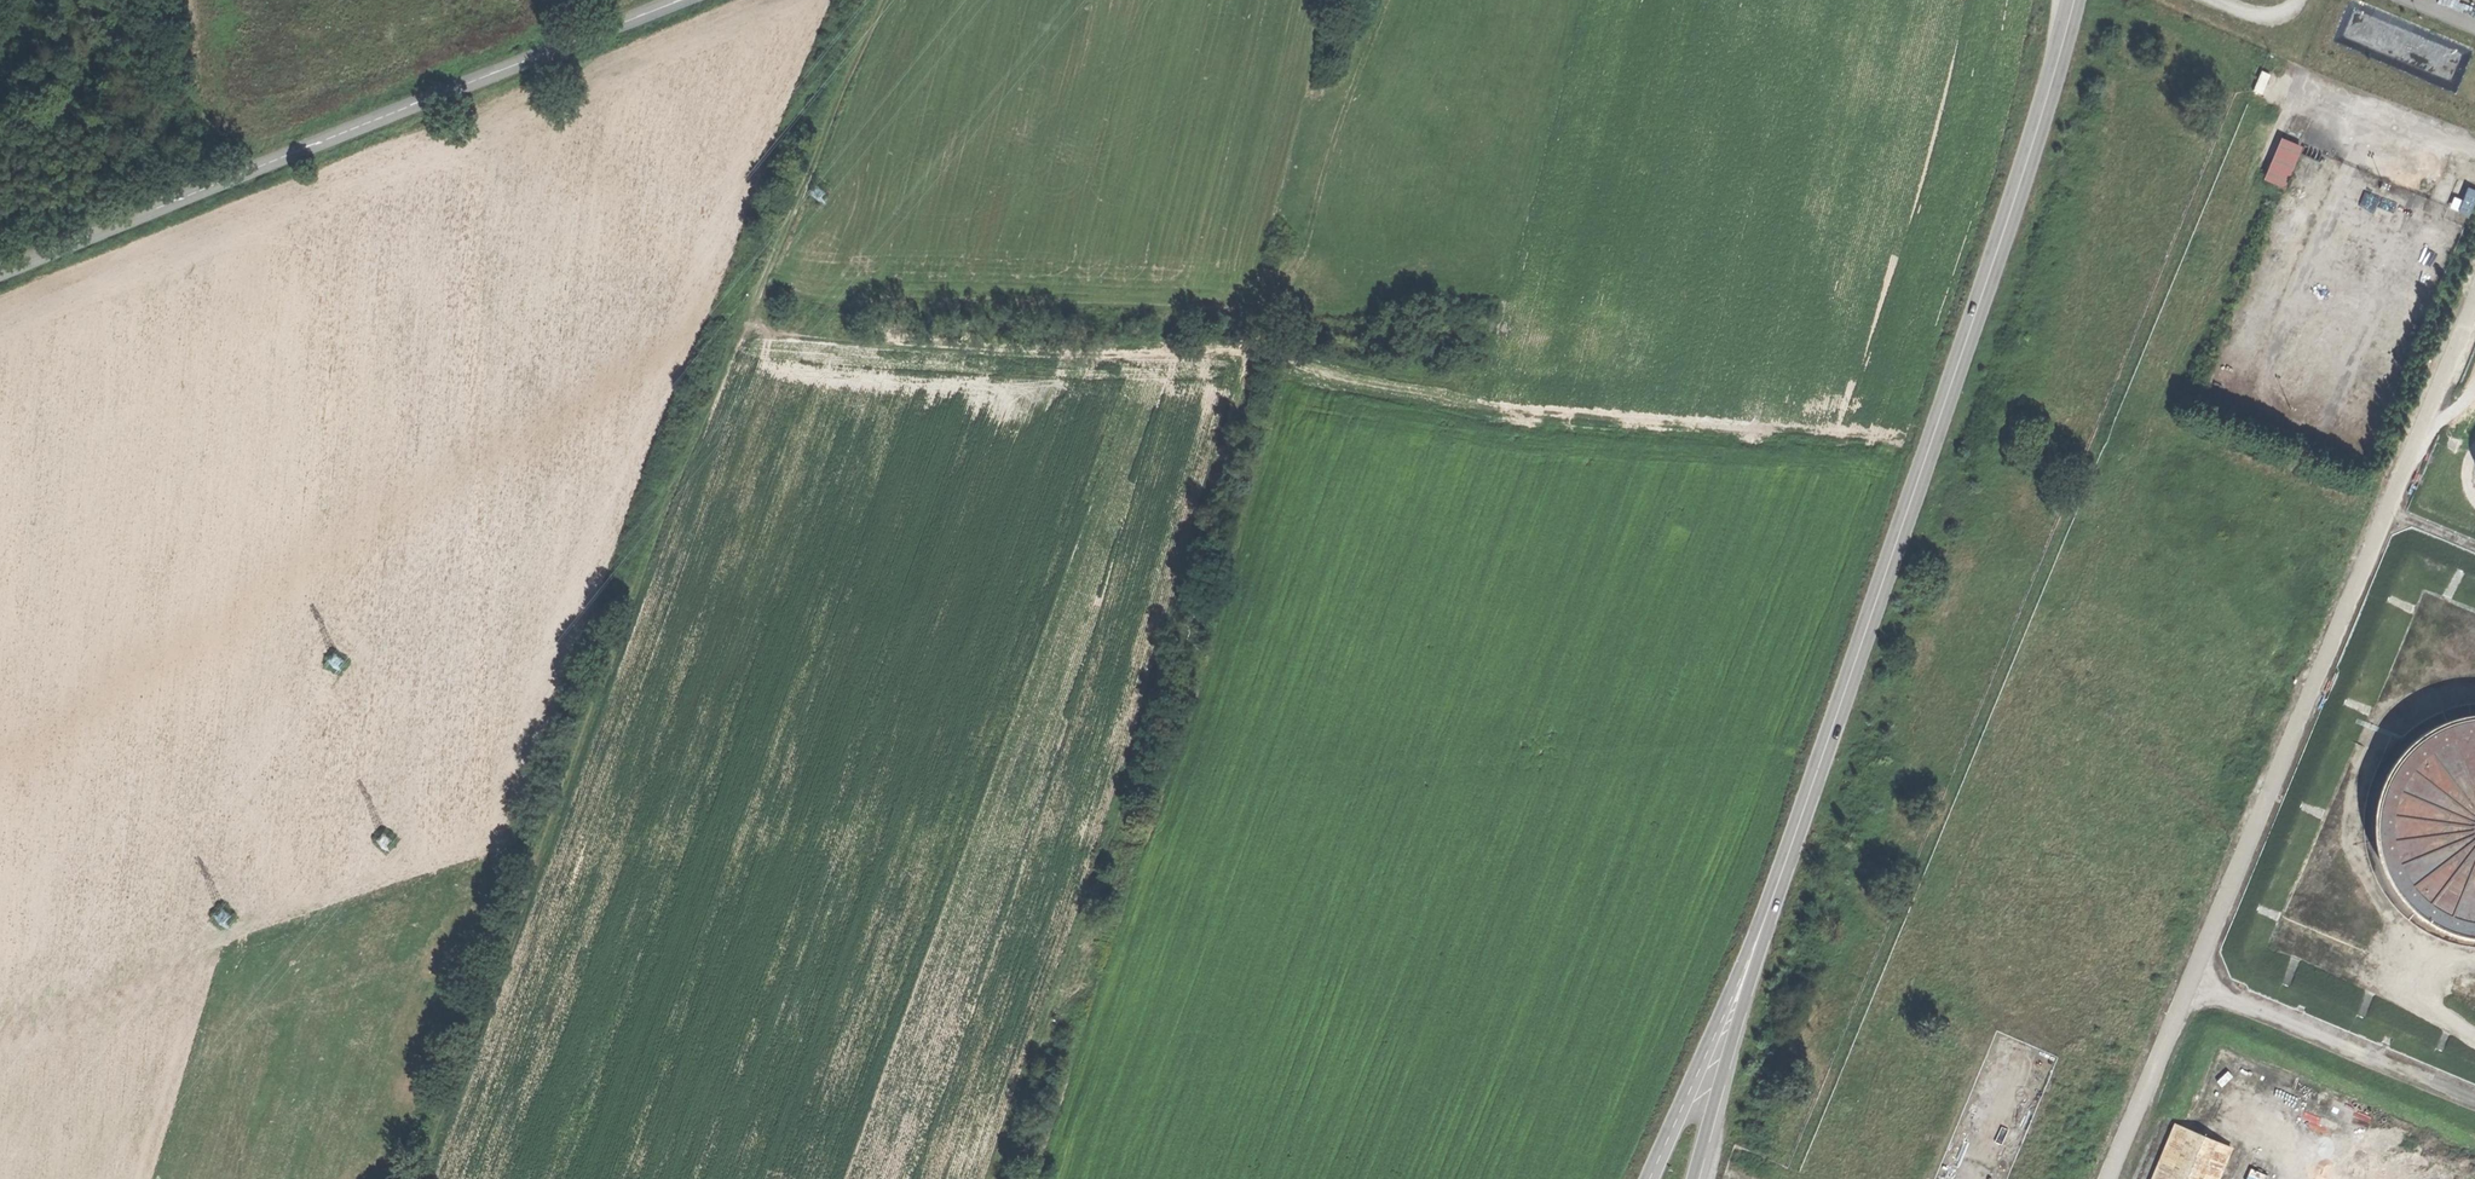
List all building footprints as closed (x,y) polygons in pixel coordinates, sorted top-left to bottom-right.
[(2257,90),(2265,92),(2269,72),(2261,70),(2257,90)] [(2281,134),(2265,178),(2287,187),(2304,143),(2281,134)] [(2455,196),(2451,207),(2472,214),(2474,206),(2474,187),(2469,185),(2464,199),(2455,196)] [(2467,712),(2434,726),(2413,743),(2397,764),(2386,790),(2382,819),(2384,841),(2397,876),(2411,895),(2434,914),(2465,928),(2474,929),(2474,712),(2467,712)] [(2211,1143),(2167,1125),(2145,1178),(2196,1178),(2211,1143)]
